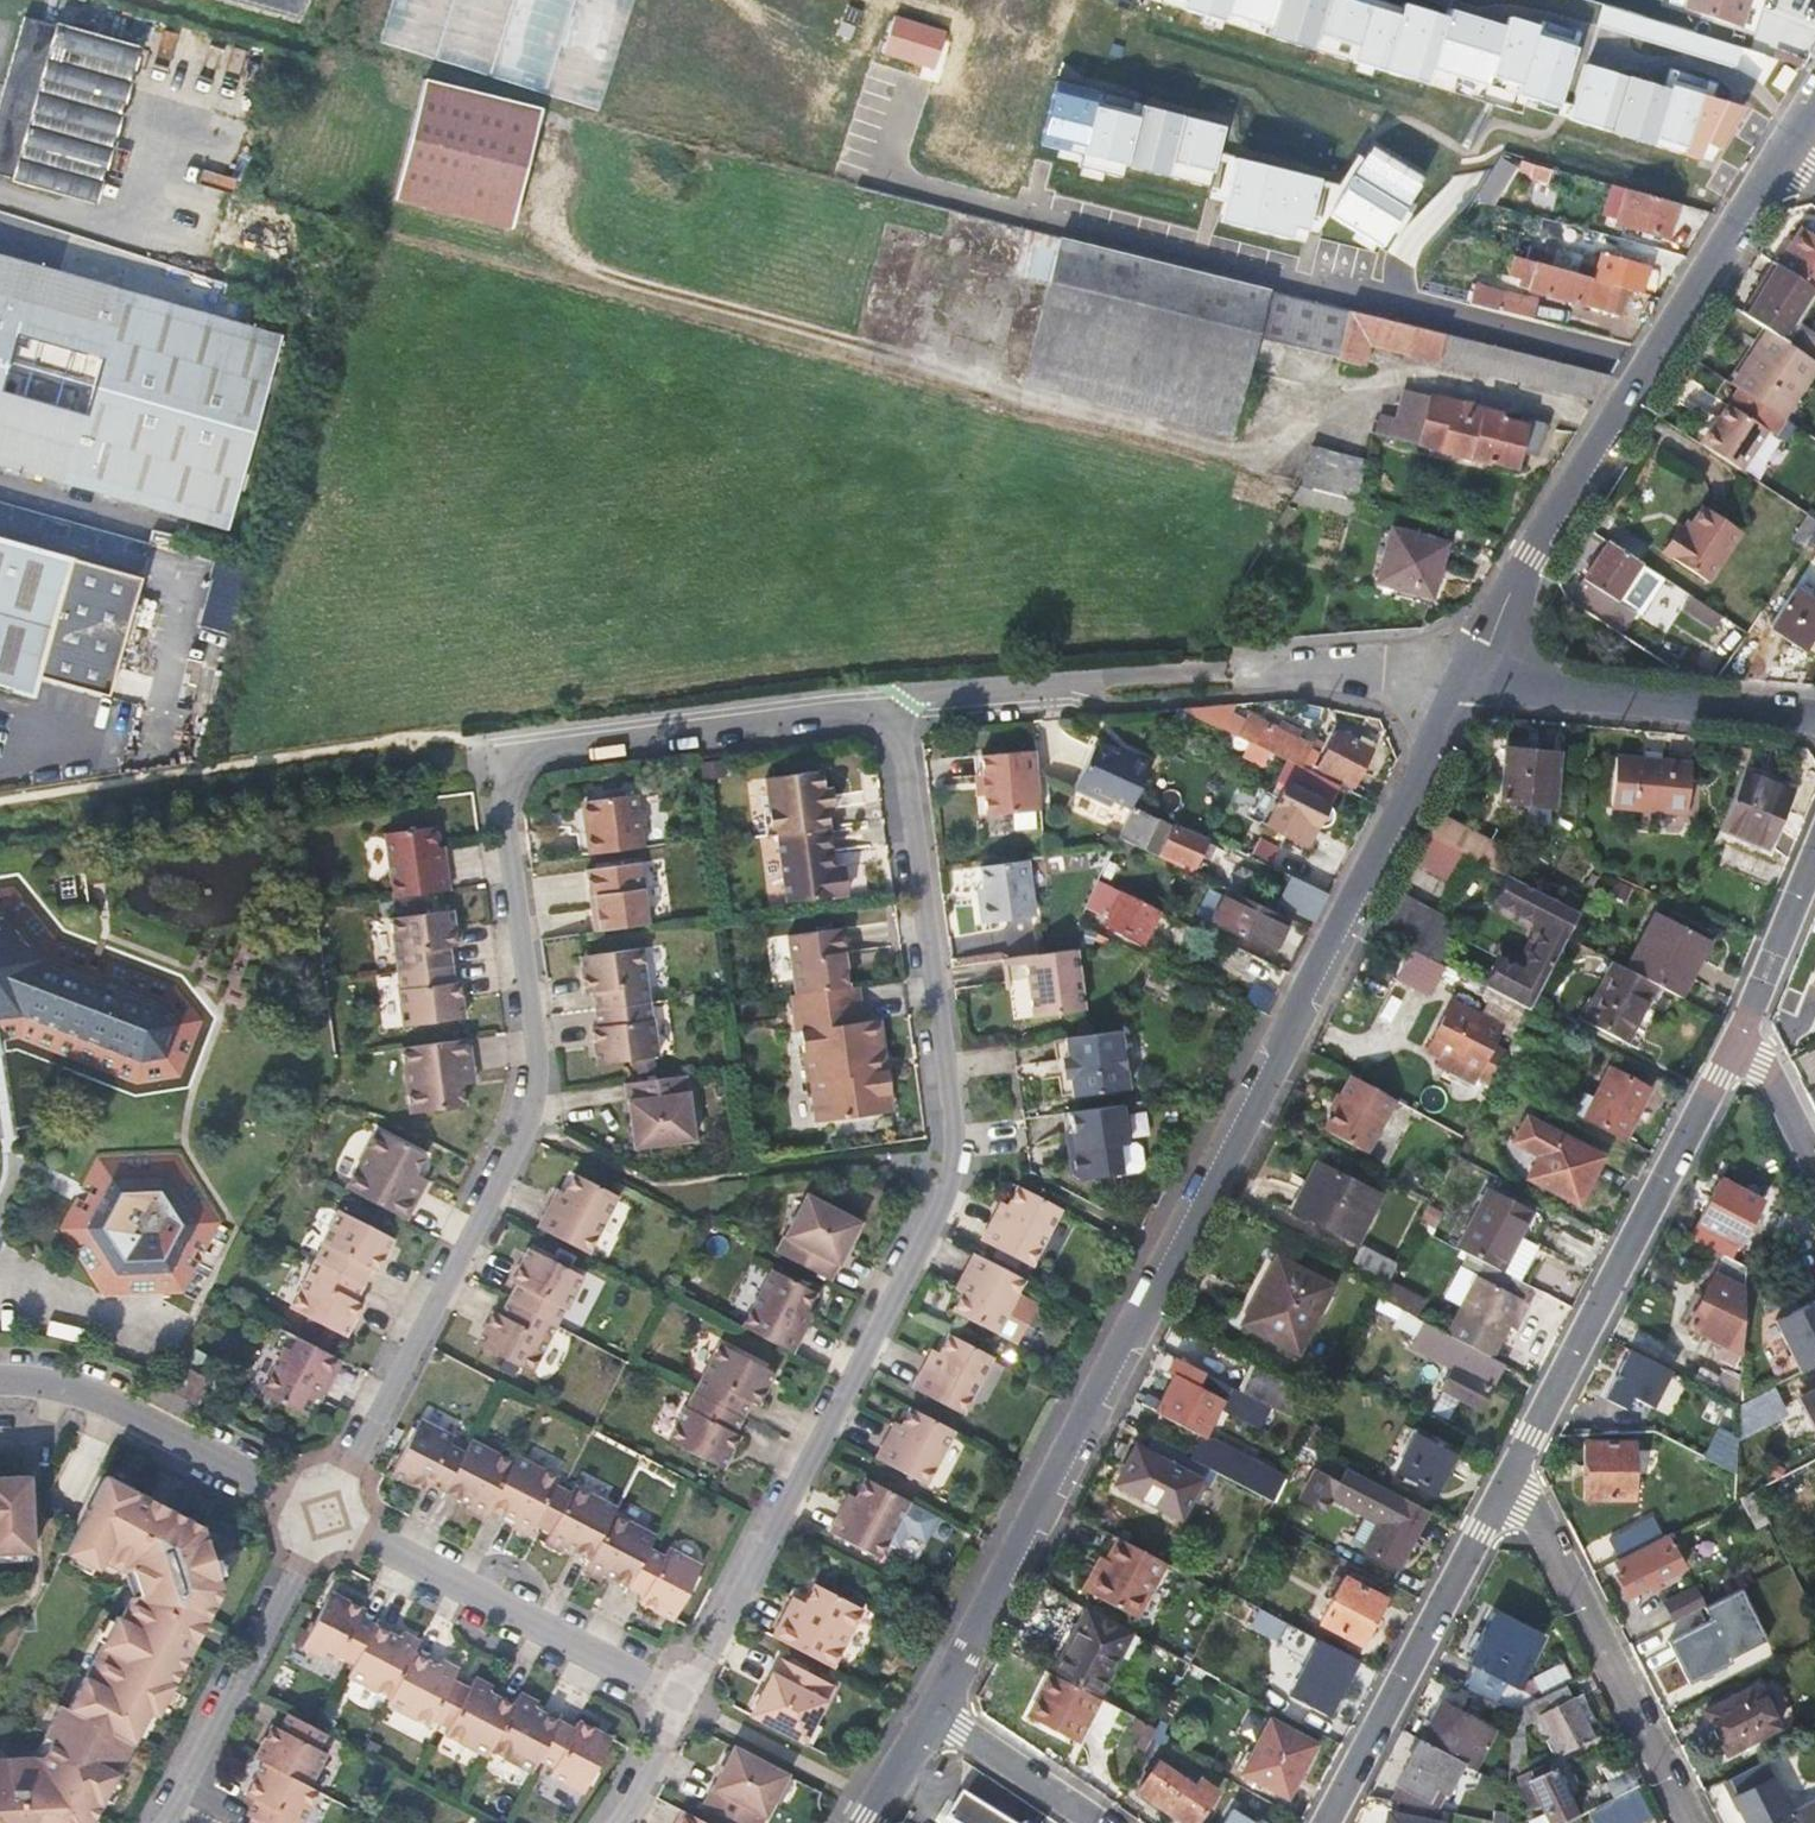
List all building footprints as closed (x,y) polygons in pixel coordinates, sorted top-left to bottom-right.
[(296,24),(307,0),(212,0),(296,24)] [(1549,104),(1569,37),(1527,27),(1530,17),(1529,17),(1502,9),(1499,18),(1443,1),(1440,9),(1411,0),(1397,0),(1394,8),(1368,0),(1180,0),(1179,4),(1220,17),(1222,9),(1266,23),(1263,32),(1377,65),(1381,53),(1479,83),(1482,73),(1510,82),(1507,91),(1549,104)] [(1744,0),(1682,0),(1679,8),(1736,27),(1744,0)] [(1729,66),(1735,46),(1594,3),(1588,23),(1729,66)] [(1527,27),(1569,37),(1573,23),(1531,10),(1529,17),(1530,17),(1527,27)] [(137,49),(55,26),(54,29),(22,20),(0,97),(0,178),(11,181),(10,184),(93,207),(137,49)] [(941,38),(887,20),(875,56),(929,73),(941,38)] [(1705,157),(1738,103),(1699,92),(1661,80),(1660,84),(1652,82),(1577,59),(1562,108),(1561,113),(1705,157)] [(1661,80),(1699,92),(1704,75),(1659,61),(1652,82),(1660,84),(1661,80)] [(539,108),(422,79),(398,179),(515,209),(539,108)] [(1208,186),(1217,146),(1223,123),(1138,102),(1134,117),(1100,108),(1102,100),(1095,98),(1097,90),(1055,80),(1039,144),(1081,154),(1078,166),(1121,177),(1124,165),(1208,186)] [(1134,117),(1138,102),(1138,101),(1097,90),(1095,98),(1102,100),(1100,108),(1134,117)] [(1562,108),(1549,104),(1547,109),(1561,113),(1562,108)] [(1424,174),(1370,141),(1348,177),(1325,215),(1378,248),(1424,174)] [(1220,202),(1232,153),(1233,150),(1217,146),(1208,186),(1205,198),(1220,202)] [(1314,205),(1320,175),(1232,153),(1220,202),(1217,217),(1292,235),(1295,224),(1308,227),(1311,216),(1320,219),(1323,209),(1320,208),(1321,207),(1314,205)] [(1325,215),(1348,177),(1339,172),(1333,181),(1321,174),(1320,175),(1314,205),(1321,207),(1320,208),(1323,209),(1320,219),(1311,216),(1308,227),(1316,229),(1325,215)] [(515,209),(398,179),(393,200),(510,228),(515,209)] [(1664,235),(1673,200),(1609,182),(1600,214),(1615,218),(1614,223),(1664,235)] [(1780,264),(1814,288),(1814,218),(1810,215),(1803,225),(1780,264)] [(1594,247),(1598,232),(1567,223),(1563,239),(1594,247)] [(1053,235),(1019,227),(1008,269),(1042,278),(1053,235)] [(1042,278),(1026,342),(1232,396),(1248,333),(1260,286),(1053,235),(1042,278)] [(1616,282),(1636,287),(1642,263),(1598,252),(1592,275),(1616,282)] [(279,337),(0,259),(0,465),(224,528),(279,337)] [(1616,282),(1592,275),(1565,268),(1564,273),(1525,263),(1523,272),(1529,274),(1527,285),(1559,293),(1559,297),(1609,310),(1616,282)] [(1756,301),(1795,326),(1814,294),(1814,288),(1780,264),(1756,301)] [(1343,307),(1260,286),(1248,333),(1330,355),(1343,307)] [(1473,302),(1514,312),(1518,298),(1476,289),(1473,302)] [(1356,366),(1363,342),(1370,314),(1343,307),(1330,355),(1329,359),(1356,366)] [(1363,342),(1402,351),(1409,324),(1394,320),(1370,314),(1363,342)] [(1402,351),(1461,366),(1467,338),(1409,324),(1402,351)] [(1733,385),(1738,388),(1786,420),(1814,374),(1814,360),(1769,329),(1733,385)] [(1461,366),(1592,398),(1607,373),(1467,338),(1461,366)] [(1232,396),(1026,342),(1016,383),(1222,434),(1232,396)] [(1396,438),(1503,466),(1507,450),(1527,455),(1538,419),(1516,414),(1515,419),(1496,414),(1497,408),(1427,391),(1416,427),(1400,423),(1396,438)] [(1704,442),(1742,467),(1769,428),(1730,402),(1704,442)] [(1814,439),(1814,419),(1814,418),(1805,433),(1814,439)] [(1306,444),(1295,482),(1350,497),(1360,458),(1306,444)] [(1350,497),(1295,482),(1286,498),(1350,515),(1354,499),(1350,497)] [(1666,550),(1709,578),(1743,528),(1706,504),(1689,530),(1681,525),(1666,550)] [(1789,543),(1801,551),(1814,529),(1814,516),(1809,512),(1789,543)] [(1610,541),(1643,563),(1654,545),(1621,525),(1610,541)] [(1369,581),(1423,596),(1437,543),(1384,529),(1369,581)] [(138,578),(0,539),(0,690),(28,698),(34,678),(104,697),(138,578)] [(1610,541),(1586,578),(1595,584),(1583,601),(1607,616),(1643,563),(1610,541)] [(215,565),(204,622),(223,626),(225,617),(233,618),(242,570),(215,565)] [(1654,585),(1687,606),(1693,596),(1660,574),(1654,585)] [(1767,627),(1804,651),(1807,648),(1814,653),(1814,651),(1814,605),(1791,589),(1767,627)] [(1237,715),(1227,735),(1282,761),(1306,772),(1316,752),(1237,715)] [(1349,784),(1367,748),(1332,731),(1314,765),(1349,784)] [(1503,741),(1495,802),(1548,809),(1555,756),(1527,752),(1528,744),(1503,741)] [(1126,809),(1129,803),(1147,764),(1125,753),(1121,762),(1108,756),(1091,747),(1069,791),(1099,805),(1103,798),(1126,809)] [(1121,762),(1125,753),(1113,747),(1108,756),(1121,762)] [(1037,811),(1030,752),(976,758),(978,778),(980,799),(982,818),(1037,811)] [(1690,766),(1614,759),(1609,807),(1685,815),(1690,766)] [(1320,804),(1331,783),(1306,772),(1282,761),(1274,780),(1281,785),(1260,824),(1299,844),(1308,828),(1317,830),(1324,827),(1328,822),(1326,808),(1320,804)] [(1743,770),(1718,828),(1767,850),(1792,792),(1743,770)] [(775,839),(828,832),(825,813),(833,812),(830,793),(822,794),(820,775),(764,783),(772,840),(775,839)] [(980,799),(978,778),(968,779),(971,800),(980,799)] [(583,854),(638,847),(636,830),(641,827),(639,810),(633,809),(631,794),(582,801),(586,831),(579,832),(583,854)] [(1427,834),(1480,861),(1489,842),(1437,815),(1427,834)] [(380,835),(389,896),(445,889),(443,872),(435,873),(432,848),(429,828),(380,835)] [(1190,868),(1202,842),(1167,828),(1156,852),(1190,868)] [(830,852),(828,832),(775,839),(783,901),(842,894),(837,851),(830,852)] [(435,873),(443,872),(440,847),(432,848),(435,873)] [(978,863),(981,880),(981,884),(983,897),(977,898),(980,919),(1032,912),(1031,904),(1025,857),(978,863)] [(580,869),(588,930),(643,923),(634,860),(580,869)] [(1279,901),(1317,918),(1329,891),(1291,874),(1279,901)] [(1408,948),(1445,967),(1529,1011),(1556,959),(1560,961),(1571,940),(1575,932),(1572,930),(1580,914),(1542,894),(1512,878),(1499,905),(1545,929),(1525,968),(1501,955),(1499,959),(1440,928),(1443,919),(1396,893),(1376,932),(1408,948)] [(1141,944),(1156,912),(1091,882),(1079,908),(1095,915),(1099,907),(1110,912),(1103,926),(1141,944)] [(983,897),(981,884),(974,885),(977,898),(983,897)] [(1267,951),(1282,918),(1223,890),(1208,923),(1267,951)] [(441,926),(448,925),(446,907),(439,908),(441,926)] [(392,971),(446,964),(444,948),(451,947),(448,925),(441,926),(439,908),(385,916),(392,971)] [(1656,912),(1625,969),(1654,984),(1672,994),(1692,955),(1698,959),(1708,941),(1656,912)] [(14,1034),(135,1080),(178,1074),(198,1018),(168,983),(0,925),(0,1037),(14,1034)] [(790,993),(843,986),(841,966),(839,953),(844,953),(840,926),(783,934),(790,993)] [(1252,974),(1259,960),(1228,945),(1221,959),(1252,974)] [(589,1008),(641,1001),(633,948),(575,956),(580,993),(587,992),(589,1008)] [(1082,1009),(1075,948),(1006,958),(1009,982),(1026,980),(1031,1016),(1053,1014),(1053,1008),(1060,1007),(1061,1012),(1082,1009)] [(1408,948),(1393,979),(1429,997),(1445,967),(1408,948)] [(1611,961),(1580,1020),(1623,1042),(1654,984),(1625,969),(1611,961)] [(448,978),(446,964),(392,971),(395,986),(391,987),(397,1024),(449,1017),(447,999),(455,998),(452,978),(448,978)] [(859,1020),(854,984),(843,986),(790,993),(788,993),(793,1030),(799,1029),(804,1070),(874,1060),(869,1019),(859,1020)] [(1456,997),(1428,1051),(1447,1061),(1443,1070),(1473,1086),(1478,1077),(1491,1084),(1498,1070),(1506,1055),(1493,1049),(1502,1029),(1476,1015),(1479,1008),(1456,997)] [(458,1015),(455,998),(447,999),(449,1017),(458,1015)] [(643,1020),(641,1001),(589,1008),(592,1027),(585,1028),(590,1064),(651,1055),(646,1020),(643,1020)] [(1506,1055),(1498,1070),(1514,1078),(1531,1046),(1546,1053),(1560,1027),(1529,1011),(1506,1055)] [(877,1018),(869,1019),(874,1060),(883,1059),(877,1018)] [(1123,1092),(1114,1031),(1062,1038),(1064,1058),(1060,1059),(1062,1080),(1068,1080),(1070,1099),(1123,1092)] [(467,1072),(461,1039),(396,1048),(405,1114),(459,1107),(456,1085),(454,1074),(467,1072)] [(884,1067),(883,1059),(874,1060),(875,1068),(884,1067)] [(875,1068),(874,1060),(804,1070),(806,1081),(809,1081),(814,1119),(876,1112),(874,1095),(887,1093),(884,1067),(875,1068)] [(1605,1069),(1580,1118),(1623,1139),(1639,1108),(1632,1104),(1640,1087),(1605,1069)] [(468,1084),(467,1072),(454,1074),(456,1085),(468,1084)] [(680,1075),(620,1083),(629,1147),(688,1139),(680,1075)] [(1341,1099),(1324,1130),(1367,1152),(1396,1098),(1350,1075),(1338,1098),(1341,1099)] [(889,1110),(887,1093),(874,1095),(876,1112),(889,1110)] [(1124,1144),(1119,1105),(1060,1112),(1068,1174),(1075,1179),(1120,1173),(1116,1145),(1124,1144)] [(1600,1157),(1524,1117),(1510,1142),(1537,1156),(1525,1177),(1575,1204),(1600,1157)] [(339,1187),(399,1218),(415,1187),(403,1181),(408,1172),(418,1152),(370,1127),(339,1187)] [(174,1155),(95,1158),(60,1226),(101,1292),(177,1290),(214,1219),(174,1155)] [(1378,1199),(1319,1167),(1309,1185),(1312,1187),(1297,1214),(1354,1245),(1378,1199)] [(403,1181),(415,1187),(420,1177),(408,1172),(403,1181)] [(540,1212),(531,1228),(580,1253),(609,1194),(568,1173),(558,1193),(546,1216),(540,1212)] [(1720,1178),(1690,1236),(1725,1254),(1731,1257),(1761,1200),(1720,1178)] [(1054,1205),(1011,1183),(1002,1198),(991,1219),(984,1215),(975,1233),(1026,1259),(1054,1205)] [(551,1189),(540,1212),(546,1216),(558,1193),(551,1189)] [(1487,1190),(1456,1249),(1478,1261),(1517,1281),(1529,1257),(1511,1248),(1529,1213),(1487,1190)] [(802,1194),(771,1250),(824,1278),(853,1219),(802,1194)] [(991,1219),(1002,1198),(994,1195),(984,1215),(991,1219)] [(310,1256),(357,1281),(364,1268),(370,1272),(379,1253),(373,1250),(381,1235),(330,1209),(312,1242),(316,1244),(310,1256)] [(373,1250),(379,1253),(387,1238),(381,1235),(373,1250)] [(1362,1247),(1353,1264),(1388,1283),(1397,1265),(1362,1247)] [(509,1284),(502,1298),(550,1323),(558,1307),(561,1309),(578,1276),(522,1248),(504,1281),(509,1284)] [(1017,1276),(967,1251),(958,1268),(965,1271),(954,1292),(946,1308),(990,1330),(991,1328),(999,1332),(1006,1332),(1012,1328),(1024,1305),(1021,1298),(1009,1292),(1017,1276)] [(1725,1254),(1716,1274),(1745,1290),(1746,1265),(1731,1257),(1725,1254)] [(1296,1350),(1331,1283),(1276,1255),(1241,1322),(1296,1350)] [(348,1298),(357,1281),(310,1256),(284,1307),(331,1332),(339,1319),(346,1322),(356,1302),(348,1298)] [(1470,1275),(1479,1279),(1511,1295),(1519,1282),(1517,1281),(1478,1261),(1470,1275)] [(763,1267),(734,1325),(787,1352),(795,1336),(789,1332),(801,1311),(811,1292),(763,1267)] [(965,1271),(958,1268),(947,1288),(954,1292),(965,1271)] [(1716,1274),(1689,1326),(1722,1344),(1741,1353),(1742,1354),(1745,1290),(1716,1274)] [(1479,1279),(1448,1337),(1491,1359),(1522,1301),(1511,1295),(1479,1279)] [(550,1323),(502,1298),(494,1313),(485,1309),(469,1342),(526,1370),(550,1323)] [(1814,1366),(1814,1299),(1773,1321),(1800,1374),(1814,1366)] [(806,1314),(801,1311),(789,1332),(795,1336),(806,1314)] [(338,1336),(346,1322),(339,1319),(331,1332),(338,1336)] [(1453,1372),(1443,1394),(1477,1410),(1501,1364),(1491,1359),(1448,1337),(1424,1325),(1410,1350),(1453,1372)] [(325,1377),(335,1359),(274,1327),(265,1343),(276,1350),(254,1392),(297,1415),(308,1395),(319,1374),(325,1377)] [(955,1411),(984,1353),(944,1332),(933,1351),(922,1373),(913,1369),(905,1385),(955,1411)] [(1612,1337),(1605,1350),(1618,1357),(1625,1344),(1612,1337)] [(691,1392),(734,1414),(742,1399),(750,1403),(766,1370),(716,1344),(691,1392)] [(1722,1344),(1716,1357),(1733,1366),(1741,1353),(1722,1344)] [(1633,1396),(1655,1406),(1674,1367),(1626,1345),(1603,1395),(1628,1406),(1633,1396)] [(922,1373),(933,1351),(924,1347),(913,1369),(922,1373)] [(1181,1361),(1156,1411),(1184,1426),(1180,1434),(1195,1440),(1198,1433),(1204,1436),(1221,1405),(1247,1419),(1257,1400),(1237,1390),(1181,1361)] [(1250,1364),(1237,1390),(1257,1400),(1288,1416),(1301,1391),(1250,1364)] [(1723,1369),(1713,1389),(1740,1404),(1741,1377),(1723,1369)] [(313,1399),(325,1377),(319,1374),(308,1395),(313,1399)] [(1798,1397),(1814,1435),(1814,1388),(1798,1397)] [(728,1428),(734,1414),(691,1392),(683,1407),(680,1406),(663,1440),(716,1467),(734,1432),(728,1428)] [(946,1427),(905,1406),(896,1424),(886,1443),(877,1438),(868,1454),(918,1481),(946,1427)] [(423,1481),(438,1489),(457,1450),(443,1443),(446,1435),(413,1417),(385,1471),(419,1488),(423,1481)] [(887,1419),(877,1438),(886,1443),(896,1424),(887,1419)] [(1454,1453),(1416,1433),(1396,1474),(1435,1493),(1454,1453)] [(457,1450),(438,1489),(462,1501),(458,1509),(476,1518),(483,1504),(506,1458),(464,1437),(457,1450)] [(1122,1475),(1144,1487),(1138,1496),(1180,1517),(1190,1498),(1199,1481),(1207,1468),(1191,1460),(1154,1441),(1148,1453),(1135,1448),(1122,1475)] [(1587,1442),(1586,1500),(1638,1500),(1637,1484),(1637,1466),(1643,1466),(1645,1466),(1645,1455),(1637,1455),(1637,1441),(1587,1442)] [(1191,1460),(1207,1468),(1274,1501),(1285,1480),(1212,1443),(1198,1444),(1191,1460)] [(509,1454),(506,1458),(483,1504),(509,1517),(506,1525),(522,1533),(551,1476),(509,1454)] [(1329,1499),(1387,1529),(1380,1542),(1371,1537),(1363,1553),(1396,1569),(1423,1517),(1399,1505),(1403,1497),(1345,1468),(1337,1484),(1312,1472),(1297,1502),(1322,1514),(1329,1499)] [(62,1704),(123,1736),(136,1710),(150,1710),(213,1587),(194,1518),(100,1472),(60,1548),(90,1563),(96,1555),(115,1565),(127,1562),(134,1589),(125,1592),(114,1614),(110,1612),(62,1704)] [(26,1511),(24,1473),(0,1474),(0,1551),(27,1550),(26,1511)] [(902,1498),(858,1475),(848,1494),(836,1516),(830,1512),(822,1528),(873,1555),(902,1498)] [(1116,1484),(1138,1496),(1144,1487),(1122,1475),(1116,1484)] [(1199,1481),(1190,1498),(1196,1501),(1204,1485),(1199,1481)] [(585,1556),(608,1512),(610,1507),(570,1486),(541,1542),(557,1551),(562,1544),(585,1556)] [(836,1516),(848,1494),(841,1491),(830,1512),(836,1516)] [(1742,1498),(1758,1529),(1769,1523),(1754,1492),(1742,1498)] [(643,1547),(650,1533),(608,1512),(585,1556),(578,1569),(597,1578),(600,1573),(623,1585),(643,1547)] [(1603,1545),(1613,1564),(1615,1563),(1647,1546),(1638,1528),(1603,1545)] [(1615,1563),(1622,1575),(1619,1576),(1630,1599),(1686,1569),(1669,1535),(1647,1546),(1615,1563)] [(1085,1566),(1074,1588),(1135,1619),(1162,1563),(1109,1537),(1093,1570),(1085,1566)] [(635,1601),(667,1617),(695,1564),(663,1548),(659,1554),(643,1547),(623,1585),(639,1593),(635,1601)] [(1380,1600),(1340,1578),(1316,1621),(1356,1643),(1380,1600)] [(779,1603),(764,1632),(824,1664),(855,1604),(806,1579),(796,1598),(790,1609),(779,1603)] [(1695,1590),(1667,1604),(1677,1623),(1704,1609),(1695,1590)] [(347,1661),(368,1621),(352,1614),(355,1607),(323,1591),(296,1644),(327,1661),(332,1653),(347,1661)] [(784,1592),(779,1603),(790,1609),(796,1598),(784,1592)] [(1086,1611),(1052,1676),(1096,1698),(1130,1633),(1086,1611)] [(1493,1614),(1468,1662),(1476,1666),(1465,1686),(1513,1712),(1541,1697),(1528,1632),(1493,1614)] [(1711,1620),(1668,1642),(1689,1685),(1732,1663),(1711,1620)] [(347,1661),(341,1673),(384,1695),(406,1651),(413,1638),(395,1627),(392,1634),(368,1621),(347,1661)] [(1318,1719),(1323,1711),(1324,1712),(1353,1657),(1284,1622),(1275,1641),(1305,1656),(1287,1692),(1288,1693),(1284,1701),(1318,1719)] [(384,1695),(381,1700),(424,1723),(452,1667),(435,1658),(432,1664),(406,1651),(384,1695)] [(773,1654),(743,1712),(796,1739),(826,1681),(773,1654)] [(482,1753),(485,1747),(508,1703),(483,1691),(485,1684),(468,1676),(439,1731),(482,1753)] [(1052,1676),(1029,1721),(1078,1746),(1089,1724),(1108,1739),(1122,1711),(1096,1698),(1052,1676)] [(1540,1719),(1559,1759),(1596,1740),(1569,1684),(1541,1697),(1513,1712),(1511,1733),(1540,1719)] [(1757,1687),(1703,1712),(1725,1754),(1777,1727),(1757,1687)] [(533,1757),(552,1722),(527,1709),(530,1701),(513,1692),(508,1703),(485,1747),(527,1769),(533,1757)] [(123,1736),(62,1704),(55,1700),(40,1732),(47,1735),(39,1752),(0,1754),(0,1822),(80,1822),(123,1736)] [(1442,1704),(1422,1740),(1462,1762),(1473,1768),(1492,1731),(1442,1704)] [(268,1722),(250,1757),(256,1760),(302,1784),(320,1750),(313,1746),(321,1731),(283,1711),(275,1726),(268,1722)] [(1267,1717),(1239,1770),(1286,1795),(1314,1741),(1267,1717)] [(564,1728),(552,1722),(533,1757),(545,1763),(541,1770),(567,1783),(592,1733),(568,1720),(564,1728)] [(1422,1740),(1400,1784),(1407,1789),(1399,1802),(1435,1809),(1462,1762),(1422,1740)] [(726,1742),(694,1803),(731,1822),(752,1822),(780,1771),(726,1742)] [(256,1760),(239,1793),(250,1799),(243,1813),(262,1822),(293,1822),(311,1788),(302,1784),(256,1760)] [(1552,1822),(1555,1822),(1577,1812),(1551,1760),(1526,1772),(1552,1822)] [(1185,1822),(1192,1822),(1214,1789),(1198,1779),(1193,1786),(1156,1762),(1137,1791),(1185,1822)] [(1744,1822),(1814,1822),(1814,1800),(1788,1813),(1762,1765),(1728,1781),(1736,1798),(1732,1800),(1744,1822)] [(959,1793),(940,1822),(1008,1822),(959,1793)] [(1392,1822),(1442,1822),(1445,1811),(1435,1809),(1399,1802),(1396,1815),(1394,1815),(1392,1822)] [(1270,1822),(1259,1816),(1256,1821),(1229,1808),(1221,1822),(1269,1822),(1270,1822)] [(676,1809),(668,1822),(703,1822),(676,1809)] [(1461,1822),(1503,1822),(1463,1815),(1461,1822)]
